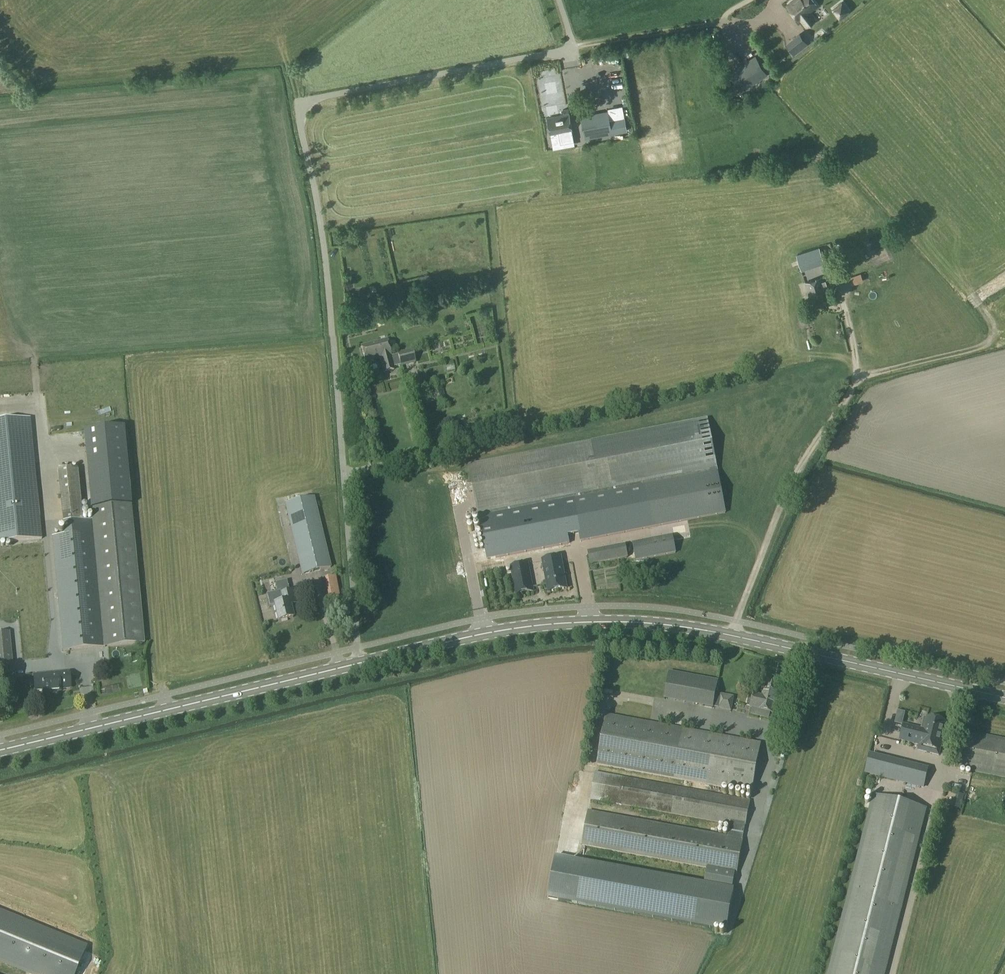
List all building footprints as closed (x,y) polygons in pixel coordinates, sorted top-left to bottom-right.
[(809,19),(810,18),(806,14),(817,5),(813,0),(795,0),(788,5),(799,19),(797,21),(800,26),(803,24),(809,32),(815,27),(809,19)] [(848,11),(842,2),(834,9),(840,17),(848,11)] [(761,49),(769,44),(761,33),(753,39),(761,49)] [(807,43),(800,35),(788,44),(794,53),(807,43)] [(767,73),(756,56),(730,73),(741,90),(767,73)] [(562,114),(545,117),(549,135),(557,134),(559,142),(572,140),(571,131),(572,131),(569,113),(568,113),(567,108),(561,109),(562,114)] [(601,113),(582,116),(586,138),(602,135),(627,131),(625,119),(609,121),(607,112),(601,113)] [(825,263),(819,247),(797,254),(802,271),(825,263)] [(984,282),(988,291),(1004,284),(1004,273),(984,282)] [(844,278),(846,287),(859,284),(857,275),(844,278)] [(827,299),(826,295),(829,294),(825,281),(823,282),(822,278),(806,283),(813,304),(827,299)] [(397,355),(391,357),(386,341),(361,347),(365,363),(380,359),(384,373),(393,371),(391,363),(399,361),(401,367),(415,363),(412,351),(397,355)] [(41,539),(30,419),(0,422),(0,543),(41,539)] [(725,514),(707,419),(469,465),(486,552),(578,534),(580,542),(725,514)] [(123,428),(83,432),(86,462),(126,458),(123,428)] [(107,478),(107,467),(92,467),(92,478),(107,478)] [(76,468),(57,470),(62,523),(81,522),(76,468)] [(127,496),(125,488),(114,490),(115,499),(127,496)] [(313,498),(285,505),(302,575),(330,568),(313,498)] [(130,506),(91,510),(92,521),(105,647),(105,648),(145,644),(130,506)] [(64,536),(52,537),(62,651),(105,647),(92,521),(81,522),(62,523),(64,536)] [(633,543),(636,561),(675,554),(672,536),(633,543)] [(599,564),(627,558),(625,545),(596,551),(599,564)] [(548,593),(567,589),(561,557),(542,561),(548,593)] [(515,596),(534,592),(528,563),(509,566),(515,596)] [(325,578),(326,586),(336,584),(335,576),(325,578)] [(277,593),(267,595),(270,606),(274,605),(278,622),(293,618),(290,605),(296,604),(293,591),(289,592),(286,581),(275,584),(277,593)] [(267,602),(255,603),(257,623),(269,621),(267,602)] [(0,633),(0,688),(14,686),(9,632),(0,633)] [(70,689),(69,672),(33,676),(35,693),(42,692),(42,694),(60,693),(60,690),(70,689)] [(720,708),(723,696),(717,694),(720,681),(709,678),(703,706),(714,708),(714,707),(720,708)] [(753,695),(750,708),(774,714),(781,686),(764,682),(760,697),(753,695)] [(607,713),(597,764),(660,775),(752,794),(761,744),(607,713)] [(920,744),(920,746),(940,751),(947,723),(925,717),(922,726),(924,726),(923,730),(904,725),(901,740),(920,744)] [(957,769),(1004,779),(1004,739),(965,731),(957,769)] [(869,755),(865,773),(924,788),(929,770),(869,755)] [(710,871),(733,876),(735,876),(744,828),(745,828),(750,802),(596,773),(590,799),(729,825),(726,839),(588,811),(581,845),(710,871)] [(953,808),(959,810),(963,796),(957,795),(953,808)] [(875,797),(831,973),(885,973),(926,810),(875,797)] [(730,891),(733,876),(710,871),(707,886),(556,856),(547,899),(713,931),(724,934),(732,891),(730,891)] [(23,973),(76,973),(87,948),(0,912),(0,965),(23,973)]
